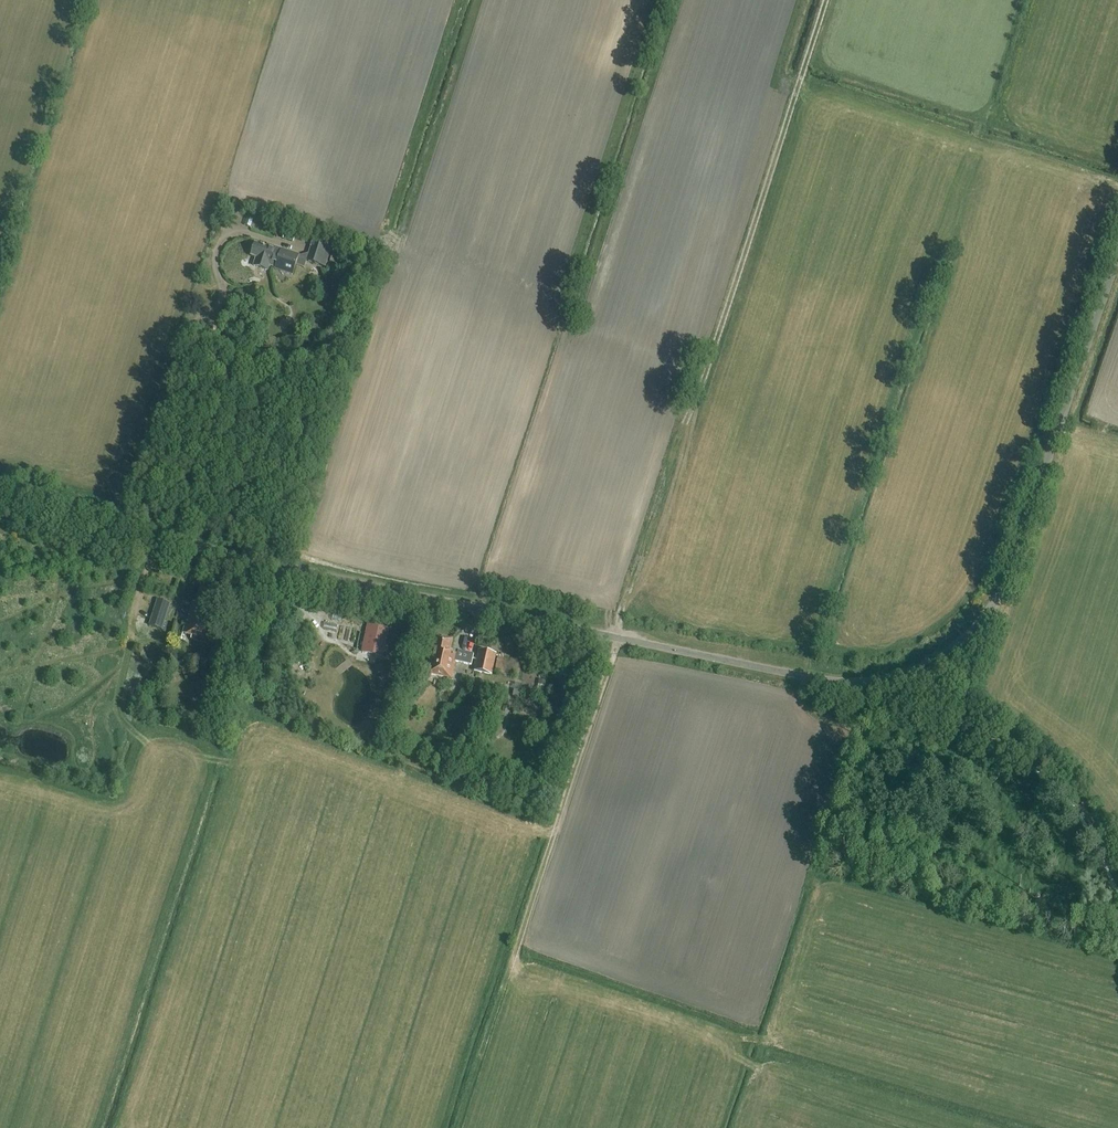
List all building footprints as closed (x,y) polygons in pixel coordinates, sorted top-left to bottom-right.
[(296,235),(285,231),(282,240),(293,243),(296,235)] [(333,247),(313,240),(308,254),(298,257),(299,255),(267,245),(267,247),(255,243),(251,256),(255,258),(252,267),(268,272),(270,266),(275,268),(274,269),(292,275),(295,266),(304,269),(306,262),(326,268),(333,247)] [(215,610),(221,594),(201,587),(195,604),(192,603),(182,634),(208,643),(218,611),(215,610)] [(162,630),(170,604),(156,600),(148,626),(162,630)] [(383,657),(389,629),(367,624),(361,653),(383,657)] [(246,644),(250,631),(238,628),(234,641),(246,644)] [(450,653),(452,640),(436,637),(433,649),(432,649),(426,675),(452,680),(457,655),(450,653)] [(491,676),(496,655),(478,651),(474,672),(491,676)] [(510,676),(514,661),(497,658),(494,672),(510,676)]
